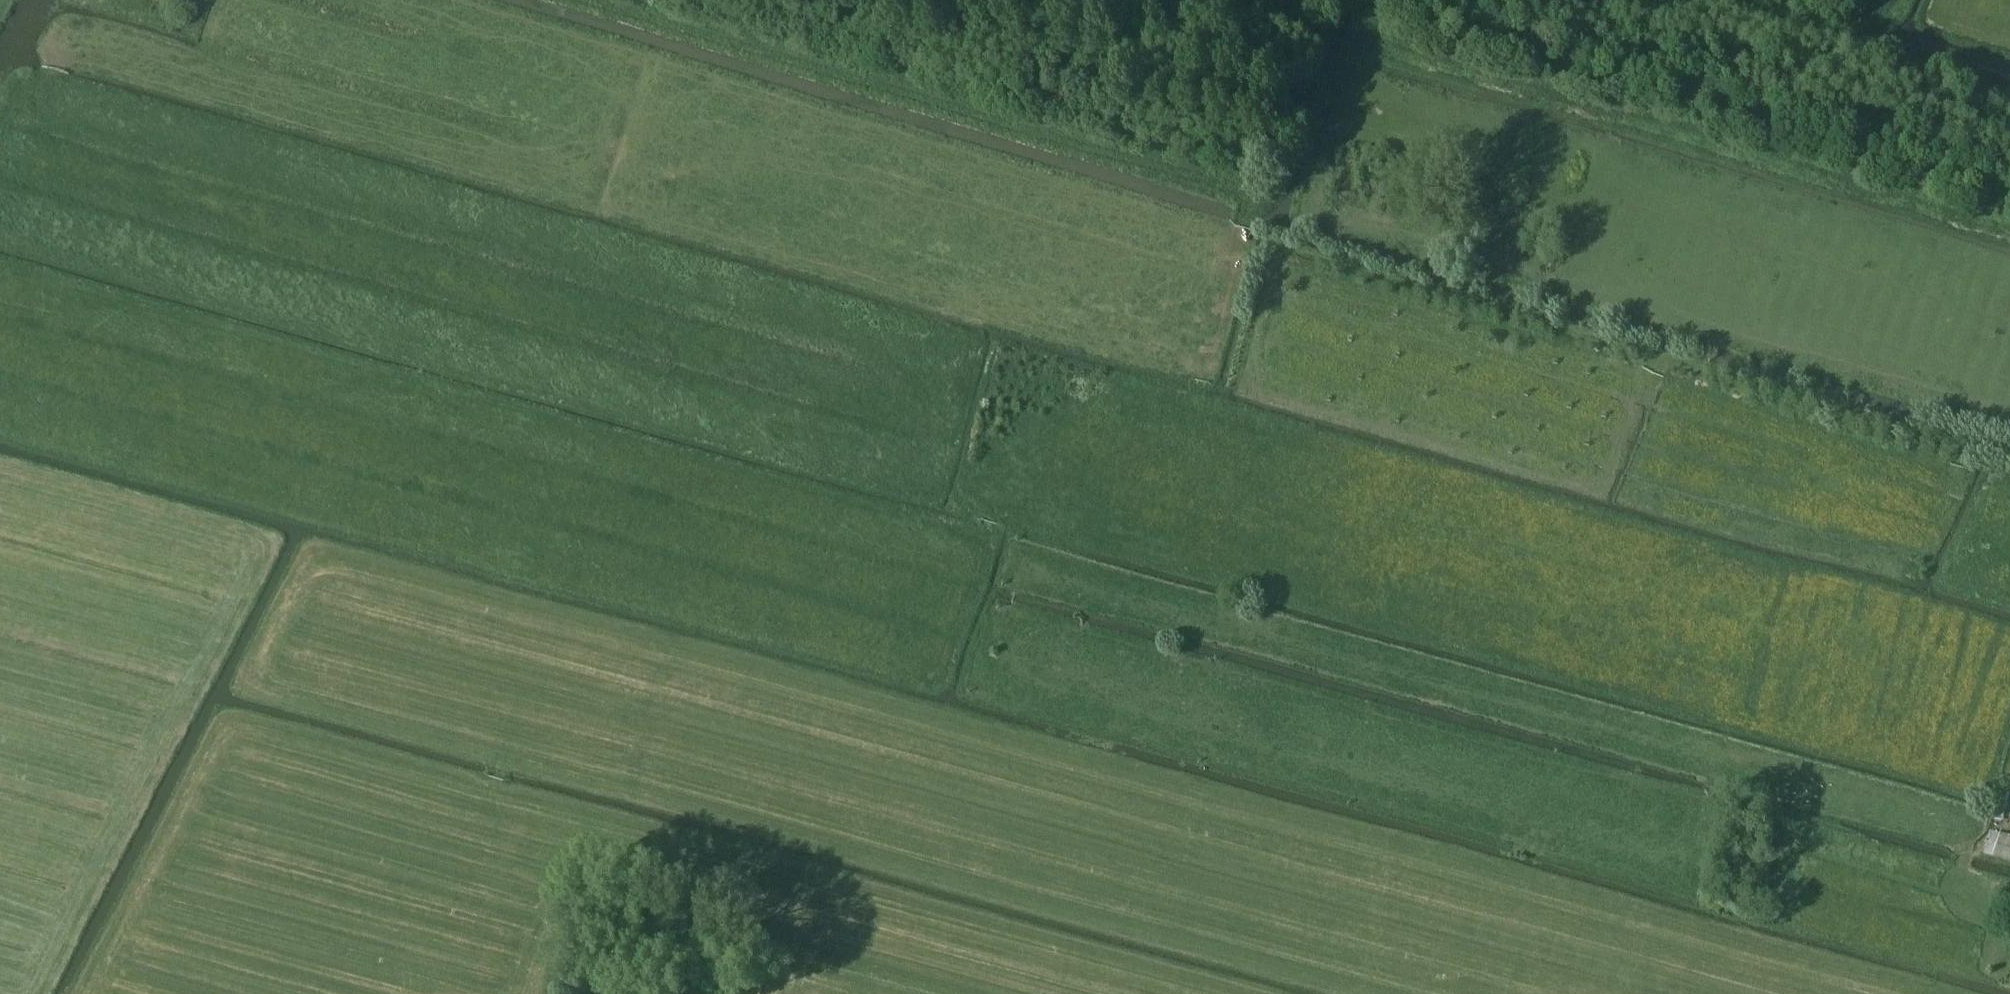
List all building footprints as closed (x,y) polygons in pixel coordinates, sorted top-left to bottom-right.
[(2000,833),(2000,834),(1989,831),(1982,855),(2009,863),(2009,836),(2000,833)]
